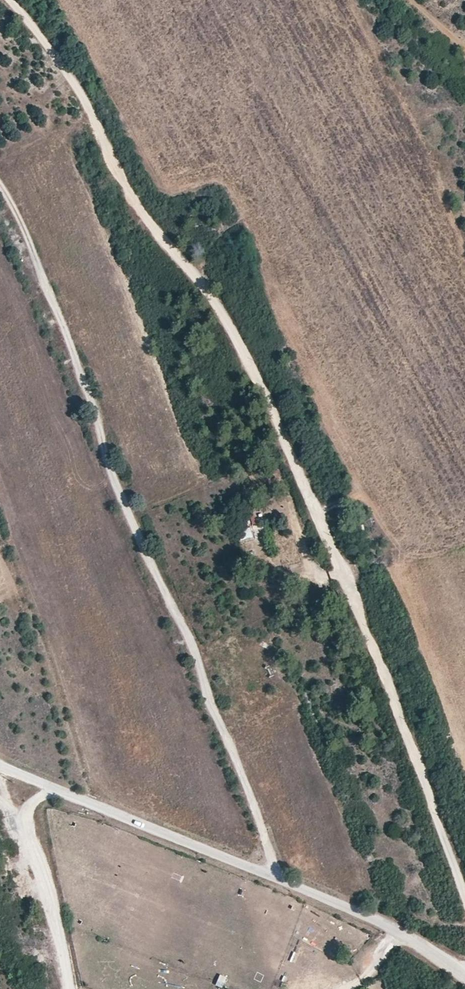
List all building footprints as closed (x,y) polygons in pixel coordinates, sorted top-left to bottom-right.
[(219,975),(216,986),(224,988),(227,977),(219,975)]
